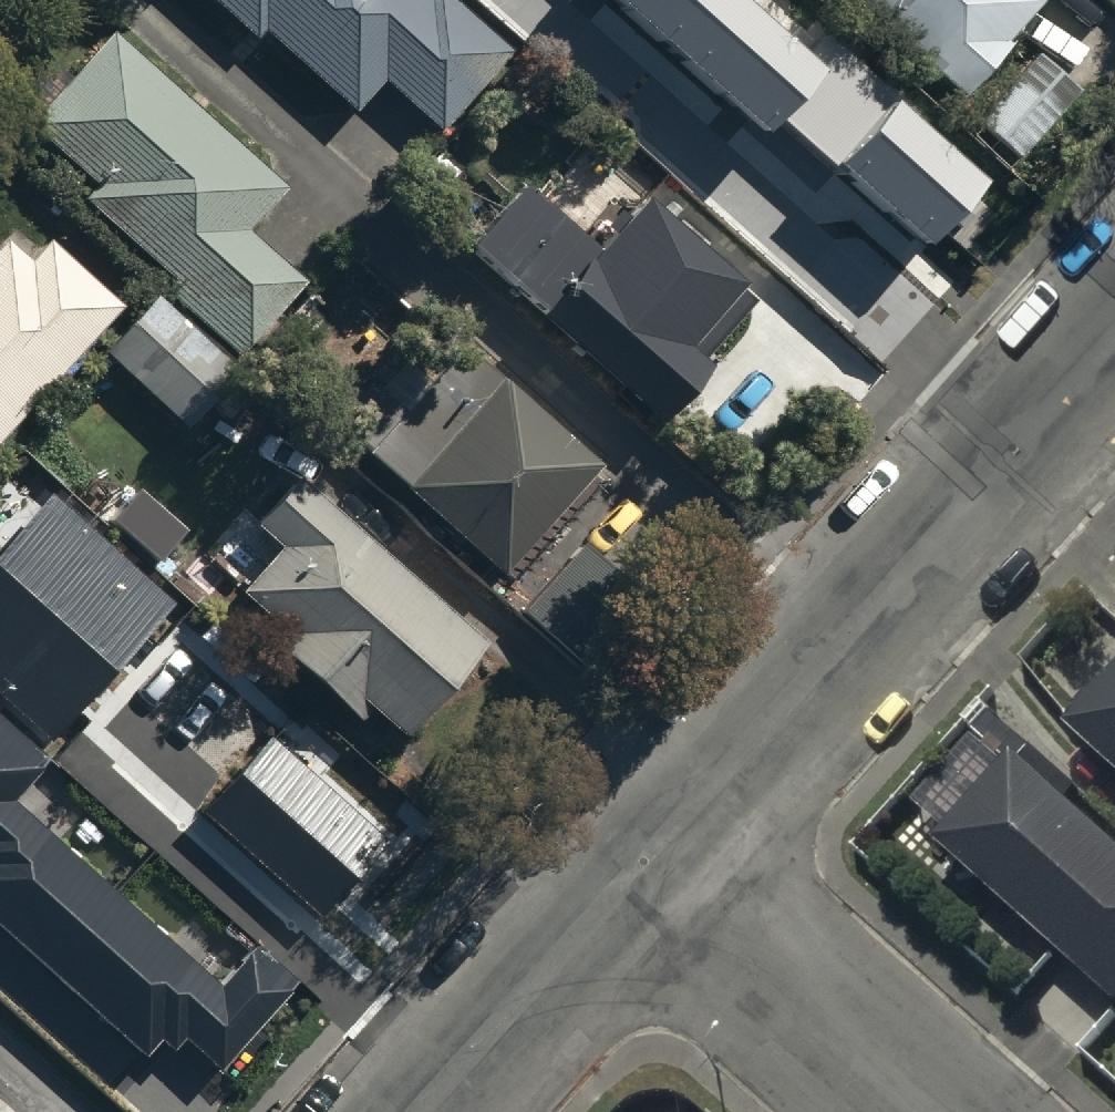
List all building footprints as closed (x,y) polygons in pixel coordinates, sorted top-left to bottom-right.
[(255,42),(350,125),(377,94),(438,148),(509,67),(434,1),(426,10),(415,0),(198,0),(251,46),(255,42)] [(764,132),(775,124),(924,256),(987,185),(829,43),(813,61),(745,0),(616,0),(764,132)] [(957,119),(1041,24),(1013,0),(820,0),(957,119)] [(232,371),(295,299),(236,247),(276,202),(96,46),(4,151),(167,294),(157,305),(232,371)] [(979,143),(1021,180),(1080,114),(1037,77),(979,143)] [(466,263),(662,434),(758,325),(634,217),(594,262),(523,199),(466,263)] [(107,313),(37,252),(19,272),(0,255),(0,434),(107,313)] [(96,364),(181,438),(230,382),(146,308),(96,364)] [(499,587),(595,477),(458,356),(361,467),(499,587)] [(366,719),(396,746),(488,643),(298,477),(246,537),(270,558),(231,602),(280,644),(267,658),(353,733),(366,719)] [(0,557),(0,689),(54,737),(176,603),(56,495),(0,557)] [(651,613),(579,552),(516,625),(588,686),(651,613)] [(1065,715),(1114,762),(1114,659),(1065,715)] [(151,1059),(179,1028),(225,1069),(302,985),(258,945),(223,984),(17,798),(50,761),(0,716),(0,924),(151,1059)] [(273,737),(208,810),(323,913),(389,840),(273,737)] [(1012,744),(934,830),(1114,992),(1114,837),(1012,744)]
